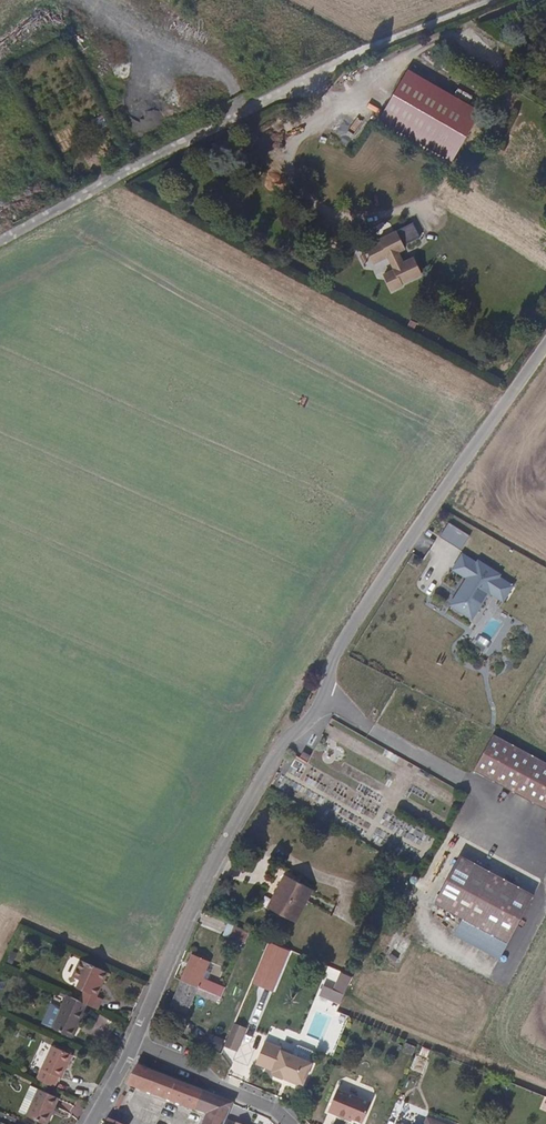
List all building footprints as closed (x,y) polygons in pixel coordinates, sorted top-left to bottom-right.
[(454,157),(478,108),(406,71),(381,120),(454,157)] [(409,242),(426,233),(418,219),(386,236),(387,240),(375,246),(381,260),(395,253),(402,265),(392,271),(401,287),(411,282),(411,280),(429,270),(420,253),(410,258),(405,249),(411,246),(409,242)] [(469,537),(449,524),(440,537),(460,550),(469,537)] [(476,564),(463,555),(454,569),(468,578),(451,604),(471,616),(488,589),(503,598),(512,585),(498,577),(500,574),(479,560),(476,564)] [(500,737),(492,732),(471,768),(479,773),(545,812),(545,763),(500,737)] [(306,758),(310,751),(300,746),(296,752),(306,758)] [(503,943),(529,896),(456,853),(428,901),(503,943)] [(291,919),(306,885),(279,873),(264,908),(291,919)] [(241,944),(247,931),(226,922),(221,934),(241,944)] [(289,951),(268,943),(251,984),(273,993),(289,951)] [(197,982),(207,962),(190,954),(177,980),(209,995),(211,989),(197,982)] [(97,992),(106,970),(79,958),(72,973),(79,976),(76,984),(83,988),(79,997),(86,1001),(97,1006),(102,995),(97,992)] [(184,1013),(192,994),(206,1001),(209,995),(177,980),(166,1004),(184,1013)] [(71,1035),(86,1001),(79,997),(65,991),(49,1025),(71,1035)] [(246,1028),(234,1023),(224,1046),(237,1051),(246,1028)] [(58,1074),(68,1050),(48,1041),(33,1075),(50,1083),(54,1073),(58,1074)] [(304,1076),(309,1064),(300,1060),(289,1055),(288,1052),(279,1048),(274,1045),(270,1046),(262,1042),(253,1063),(269,1070),(269,1071),(270,1072),(269,1074),(274,1077),(279,1079),(280,1076),(289,1080),(289,1083),(294,1085),(300,1085),(304,1076)] [(199,1090),(177,1081),(171,1079),(156,1073),(133,1064),(124,1083),(149,1092),(163,1098),(170,1100),(191,1109),(199,1090)] [(45,1123),(57,1095),(30,1082),(18,1110),(45,1123)] [(367,1103),(349,1096),(333,1089),(324,1113),(341,1120),(342,1118),(353,1122),(359,1123),(367,1103)] [(202,1113),(224,1119),(230,1101),(199,1090),(191,1109),(202,1113)] [(224,1119),(202,1113),(198,1123),(222,1123),(224,1119)]
